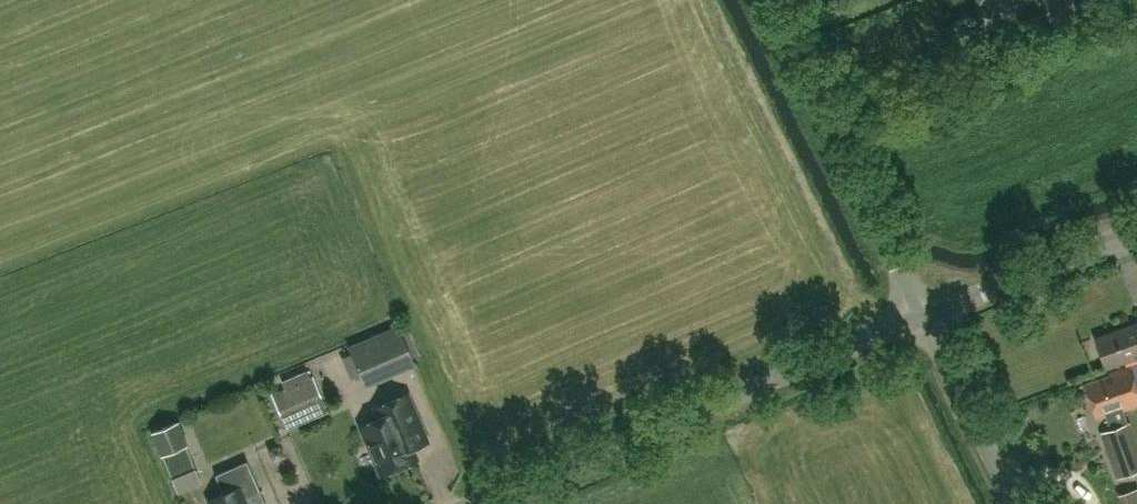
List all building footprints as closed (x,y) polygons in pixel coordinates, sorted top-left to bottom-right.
[(1039,2),(1038,0),(977,0),(983,17),(1014,5),(1024,31),(1077,10),(1073,0),(1045,0),(1039,2)] [(1095,337),(1105,368),(1136,356),(1136,322),(1095,337)] [(364,379),(413,358),(400,327),(351,348),(364,379)] [(1123,410),(1136,405),(1136,386),(1129,364),(1107,372),(1108,375),(1122,411),(1123,410)] [(290,411),(322,397),(313,377),(310,378),(307,370),(281,381),(285,388),(281,390),(290,411)] [(1108,375),(1086,383),(1098,415),(1107,412),(1113,428),(1101,433),(1117,477),(1136,470),(1136,449),(1128,423),(1123,410),(1122,411),(1108,375)] [(412,448),(428,441),(407,393),(390,400),(395,411),(362,425),(382,473),(417,459),(412,448)] [(180,421),(151,432),(160,456),(163,455),(172,477),(195,468),(186,445),(189,444),(180,421)] [(211,503),(248,503),(245,497),(260,490),(248,460),(216,474),(224,493),(209,500),(211,503)] [(1123,492),(1127,503),(1136,503),(1136,488),(1136,487),(1123,492)]
